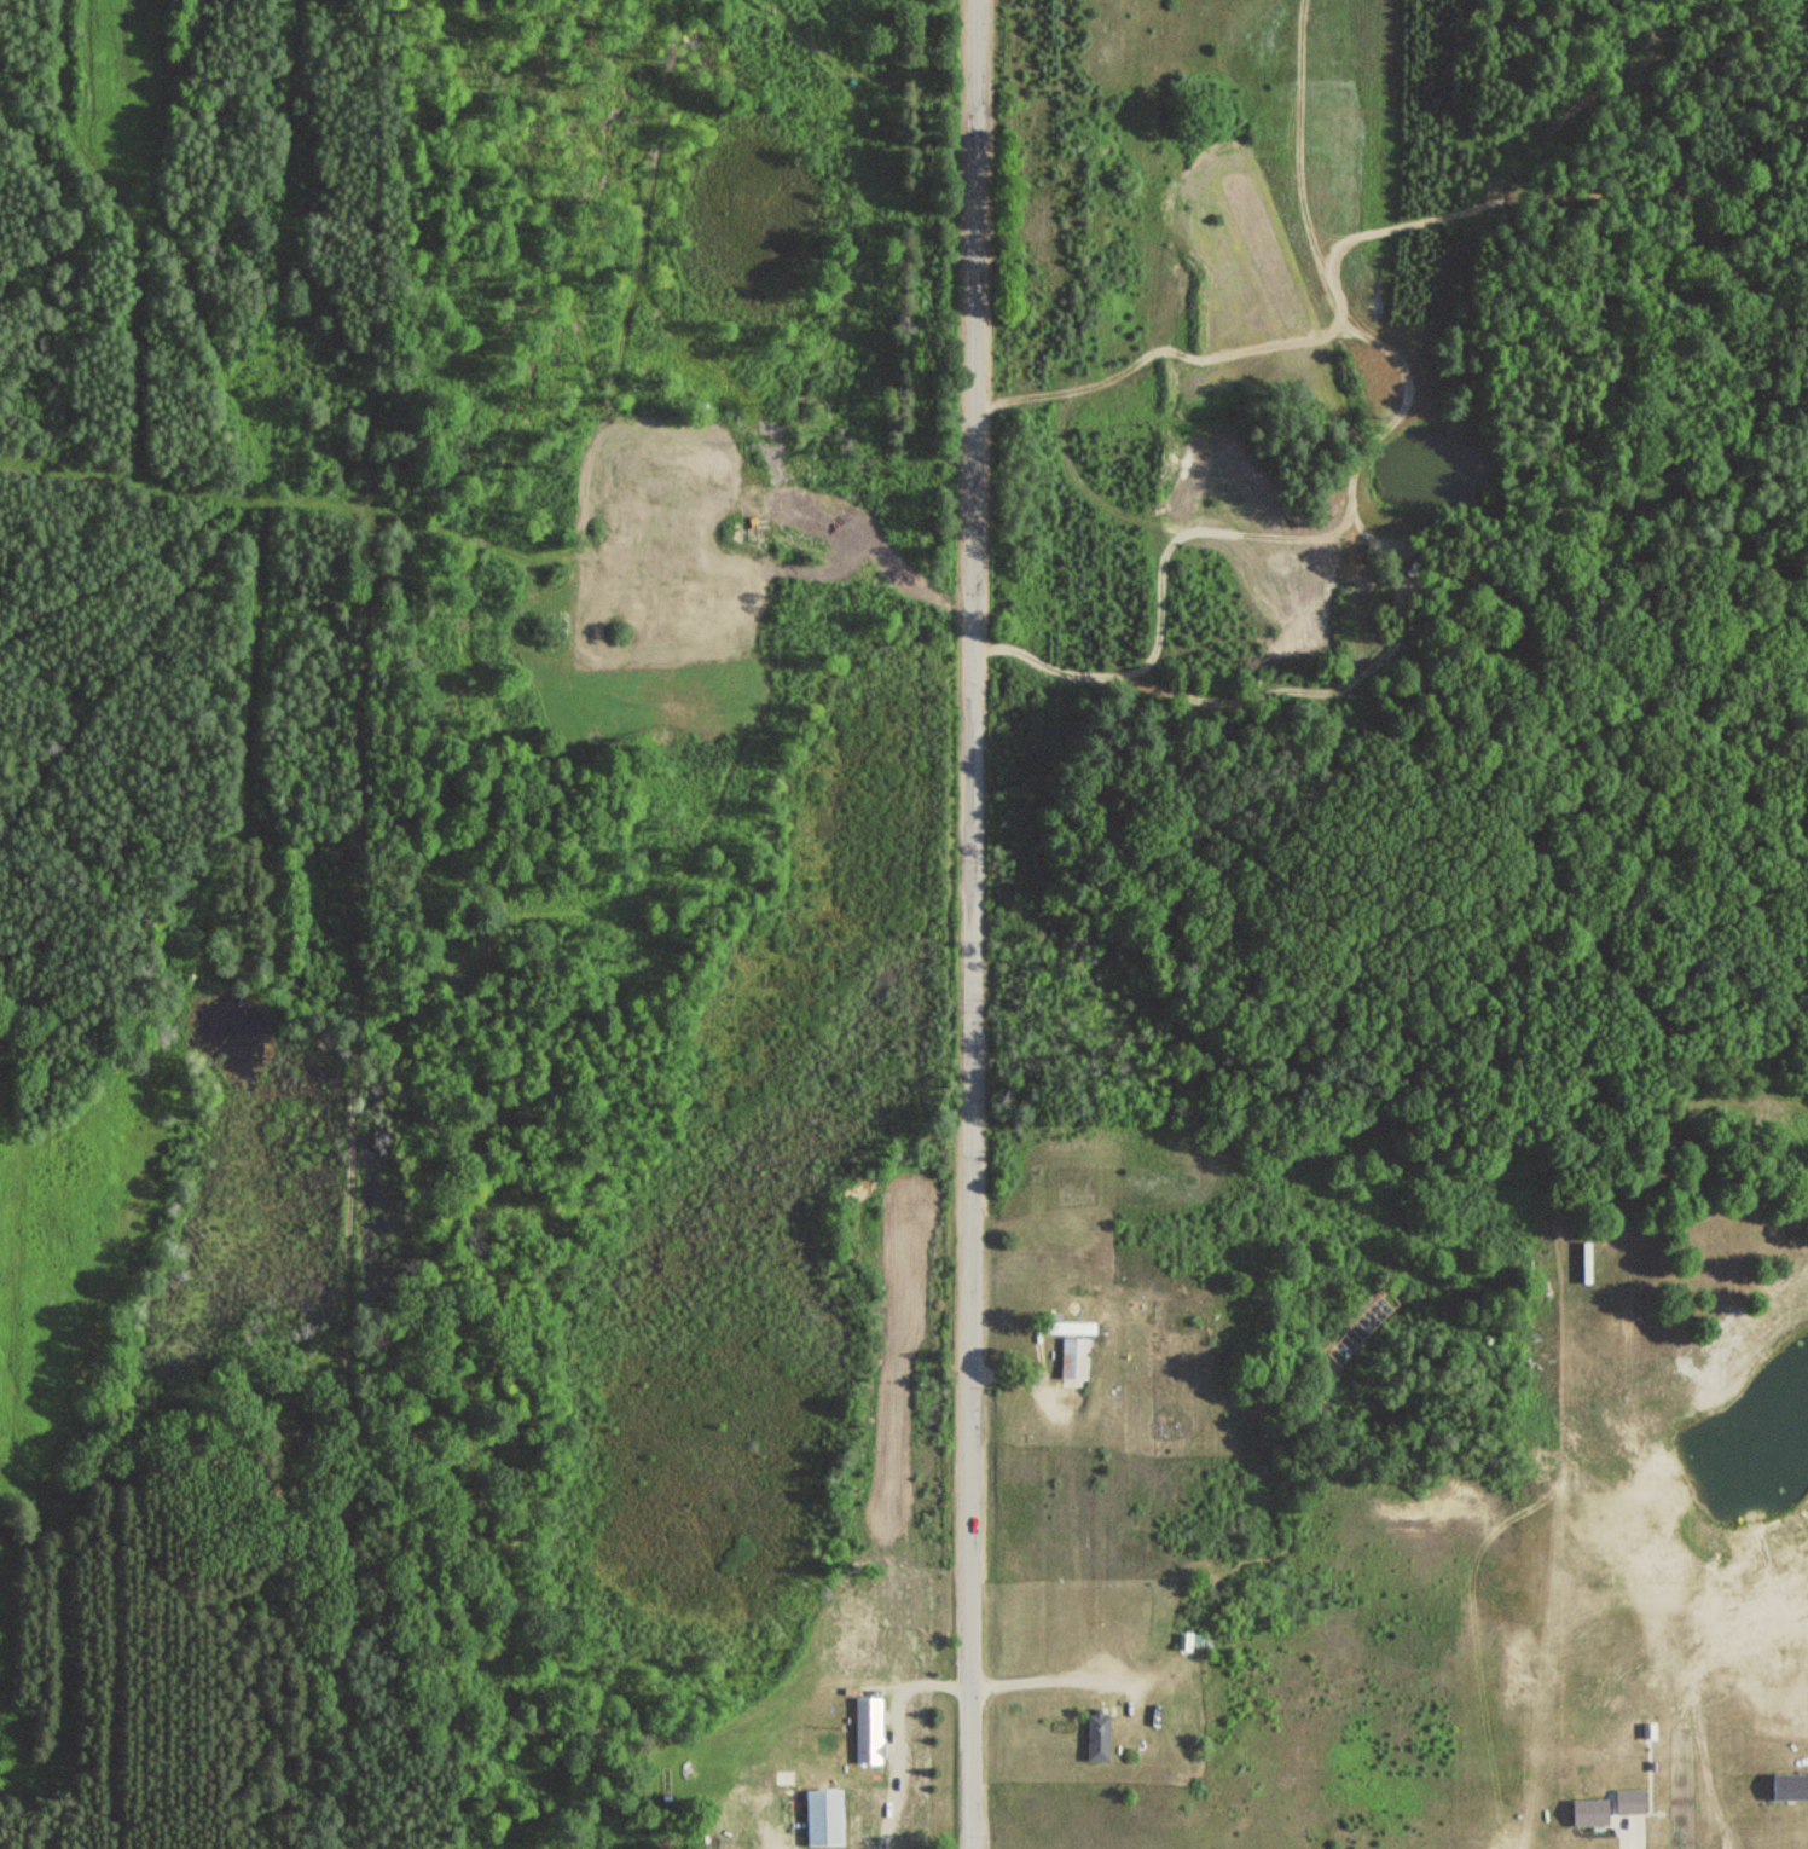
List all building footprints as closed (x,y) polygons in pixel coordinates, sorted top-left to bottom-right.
[(1058,1313),(1041,1313),(1041,1334),(1092,1335),(1092,1322),(1058,1322),(1058,1313)] [(1086,1379),(1086,1340),(1059,1340),(1059,1379),(1086,1379)] [(854,1700),(854,1757),(879,1757),(879,1700),(854,1700)] [(1083,1712),(1083,1762),(1108,1762),(1108,1712),(1083,1712)] [(1767,1801),(1807,1801),(1807,1775),(1767,1775),(1767,1801)] [(828,1846),(828,1791),(803,1791),(803,1846),(828,1846)] [(1641,1814),(1641,1791),(1610,1791),(1610,1814),(1641,1814)] [(1606,1827),(1606,1801),(1567,1801),(1567,1827),(1606,1827)]
